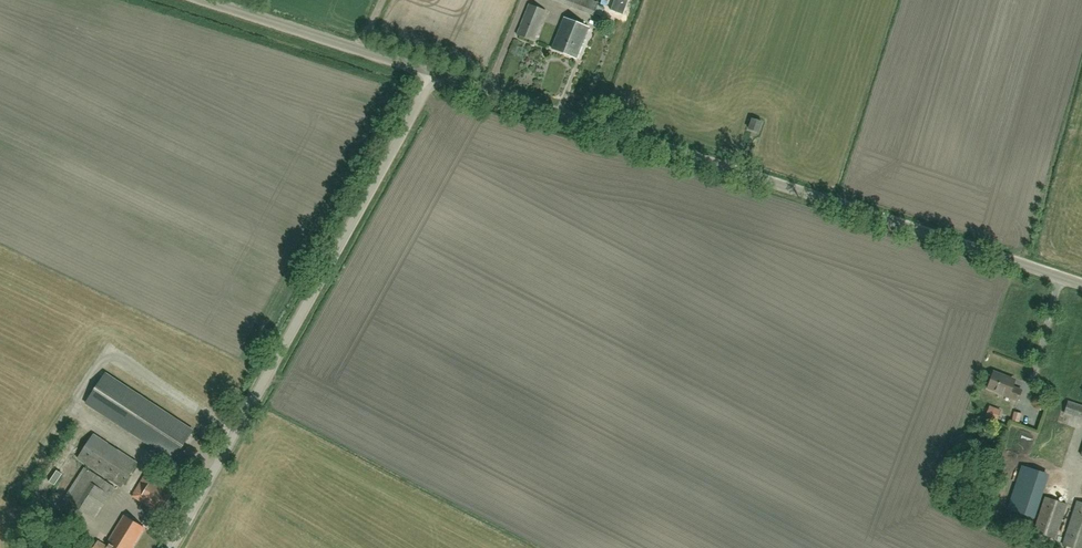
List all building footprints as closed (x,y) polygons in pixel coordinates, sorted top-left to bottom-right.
[(599,2),(593,0),(555,0),(594,15),(599,2)] [(534,41),(546,10),(529,4),(517,35),(534,41)] [(577,58),(589,27),(565,18),(552,48),(577,58)] [(759,132),(762,122),(753,119),(749,129),(759,132)] [(1017,401),(1021,390),(1012,387),(1014,381),(1002,377),(1003,375),(994,372),(988,388),(1000,393),(1000,394),(1017,401)] [(193,430),(106,373),(86,404),(173,460),(193,430)] [(1069,406),(1066,419),(1081,423),(1081,410),(1069,406)] [(991,407),(989,416),(1000,418),(1002,410),(991,407)] [(1014,420),(1021,422),(1024,414),(1017,411),(1014,420)] [(121,488),(138,462),(93,434),(77,459),(121,488)] [(80,519),(84,513),(96,521),(117,488),(87,469),(63,508),(80,519)] [(161,511),(173,492),(145,475),(132,496),(154,510),(155,507),(161,511)] [(1055,539),(1067,504),(1045,497),(1033,532),(1055,539)] [(1063,545),(1072,547),(1081,547),(1081,503),(1078,501),(1063,545)] [(144,528),(125,516),(108,542),(110,544),(108,547),(98,542),(94,547),(132,547),(144,528)]
